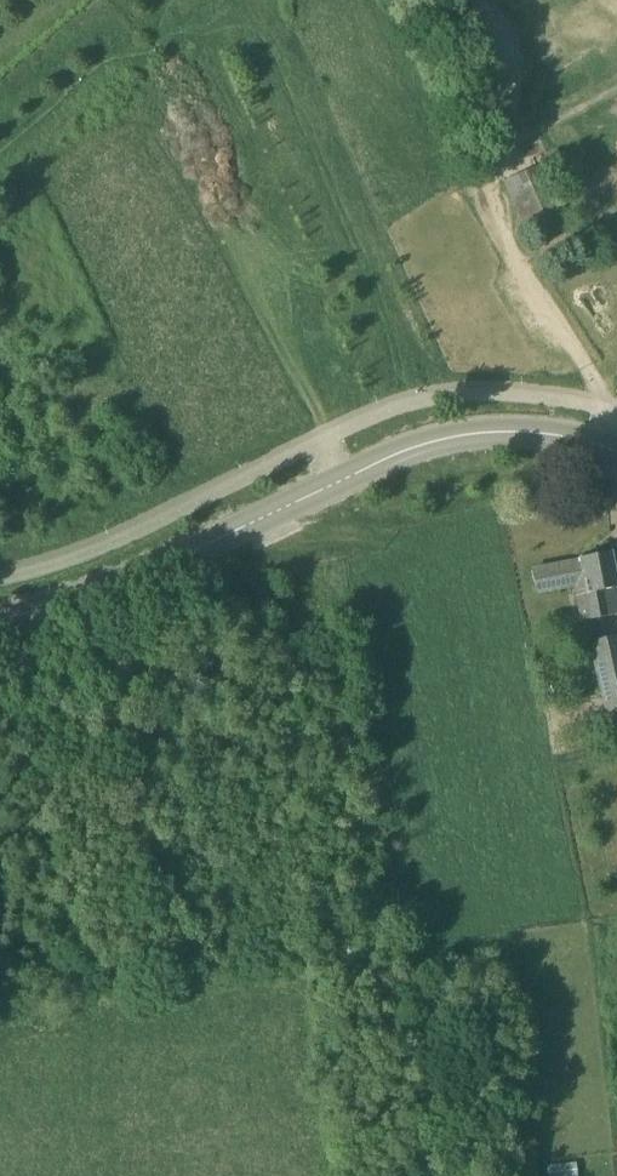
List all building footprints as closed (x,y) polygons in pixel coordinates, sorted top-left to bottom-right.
[(616,615),(616,581),(612,553),(580,559),(581,562),(532,571),(536,593),(574,586),(581,622),(616,615)] [(616,720),(616,636),(590,643),(609,722),(616,720)] [(356,943),(340,949),(347,966),(363,959),(356,943)]
